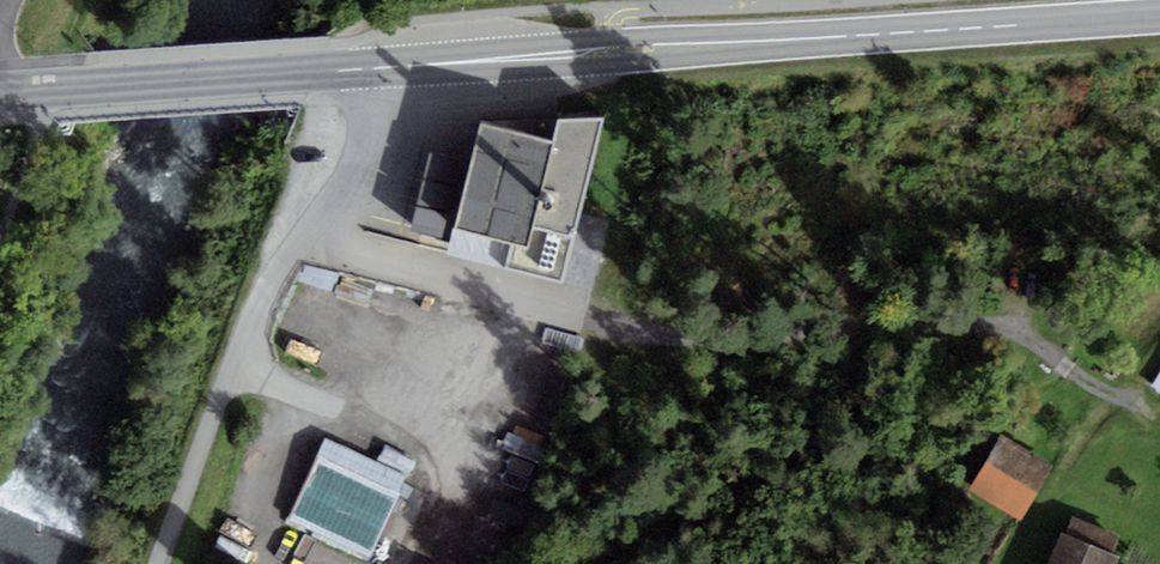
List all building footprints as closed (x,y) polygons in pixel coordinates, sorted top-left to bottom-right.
[(553,140),(482,122),(454,229),(511,243),(505,268),(565,282),(605,116),(558,119),(553,140)] [(558,119),(482,122),(553,140),(558,119)] [(462,160),(430,152),(424,176),(456,184),(462,160)] [(456,187),(423,179),(417,204),(450,212),(456,187)] [(449,214),(416,206),(410,231),(443,239),(449,214)] [(1151,386),(1159,392),(1159,372),(1151,386)] [(1054,465),(1001,435),(969,490),(1022,521),(1054,465)] [(409,475),(327,438),(289,521),(371,559),(409,475)] [(1061,532),(1048,563),(1116,563),(1119,557),(1111,554),(1118,537),(1074,518),(1067,535),(1061,532)]
